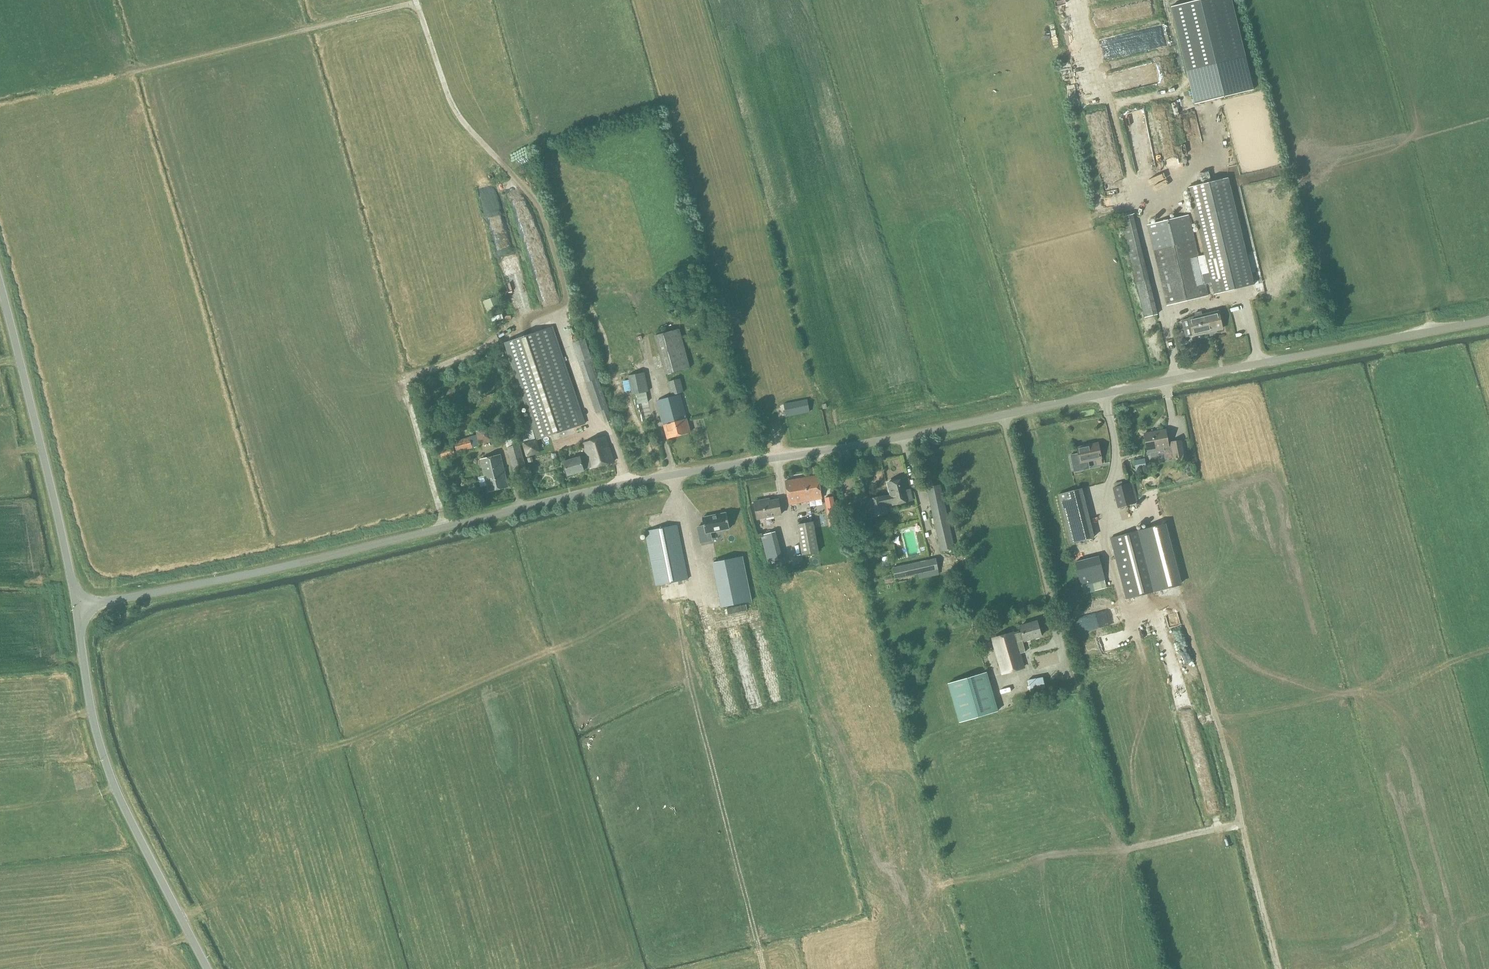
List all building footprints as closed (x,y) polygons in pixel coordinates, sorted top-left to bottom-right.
[(1253,90),(1231,0),(1199,0),(1171,7),(1195,104),(1253,90)] [(1228,177),(1188,187),(1204,255),(1211,283),(1214,294),(1253,284),(1228,177)] [(1145,317),(1157,314),(1148,275),(1142,253),(1132,213),(1120,216),(1145,317)] [(1167,305),(1206,296),(1204,284),(1197,257),(1187,214),(1148,224),(1167,305)] [(1211,283),(1204,255),(1197,257),(1204,284),(1211,283)] [(1189,319),(1182,320),(1186,337),(1193,335),(1222,328),(1218,311),(1202,315),(1201,312),(1194,313),(1195,317),(1189,318),(1189,319)] [(507,342),(539,439),(585,423),(553,327),(507,342)] [(655,335),(655,336),(665,374),(690,368),(680,329),(655,335)] [(628,375),(632,394),(648,391),(645,372),(628,375)] [(680,379),(670,381),(668,382),(672,394),(683,391),(680,379)] [(667,438),(690,432),(680,395),(657,401),(667,438)] [(785,416),(809,411),(807,399),(783,404),(785,416)] [(1165,459),(1183,456),(1180,441),(1171,442),(1172,443),(1168,443),(1166,430),(1144,434),(1148,453),(1163,450),(1165,459)] [(586,456),(580,457),(563,462),(568,476),(584,471),(584,469),(590,467),(590,468),(613,461),(605,436),(582,443),(586,456)] [(456,452),(472,448),(469,437),(453,441),(456,452)] [(1078,453),(1070,455),(1074,472),(1082,470),(1080,462),(1095,459),(1096,465),(1102,463),(1101,458),(1098,443),(1077,448),(1078,453)] [(514,473),(526,469),(519,444),(507,448),(514,473)] [(441,459),(455,456),(453,445),(439,448),(441,459)] [(488,491),(508,486),(500,455),(480,460),(488,491)] [(789,504),(822,498),(817,475),(785,481),(789,504)] [(891,495),(884,497),(884,495),(867,499),(870,517),(888,513),(886,504),(892,502),(893,505),(912,501),(911,493),(908,493),(905,479),(888,483),(891,495)] [(1118,507),(1135,503),(1130,483),(1113,487),(1118,507)] [(940,487),(931,489),(944,549),(954,547),(940,487)] [(1060,505),(1083,498),(1081,489),(1058,495),(1060,505)] [(757,519),(781,515),(778,499),(771,501),(770,498),(754,501),(757,519)] [(706,533),(730,528),(726,513),(702,517),(704,525),(697,527),(701,543),(708,541),(706,533)] [(802,554),(818,551),(813,522),(797,525),(802,554)] [(1164,524),(1111,538),(1126,599),(1179,585),(1164,524)] [(656,585),(687,579),(677,525),(645,532),(656,585)] [(769,562),(782,559),(775,531),(761,535),(769,562)] [(742,556),(713,562),(722,607),(752,601),(742,556)] [(1081,585),(1104,579),(1099,556),(1075,562),(1081,585)] [(894,579),(938,569),(936,559),(892,568),(894,579)] [(1024,641),(1041,636),(1037,621),(1020,626),(1024,641)] [(1020,653),(1025,652),(1020,633),(1014,634),(1013,632),(992,639),(1002,672),(1024,666),(1020,653)] [(986,672),(948,683),(959,722),(998,710),(986,672)] [(1030,691),(1045,688),(1043,676),(1027,680),(1030,691)]
